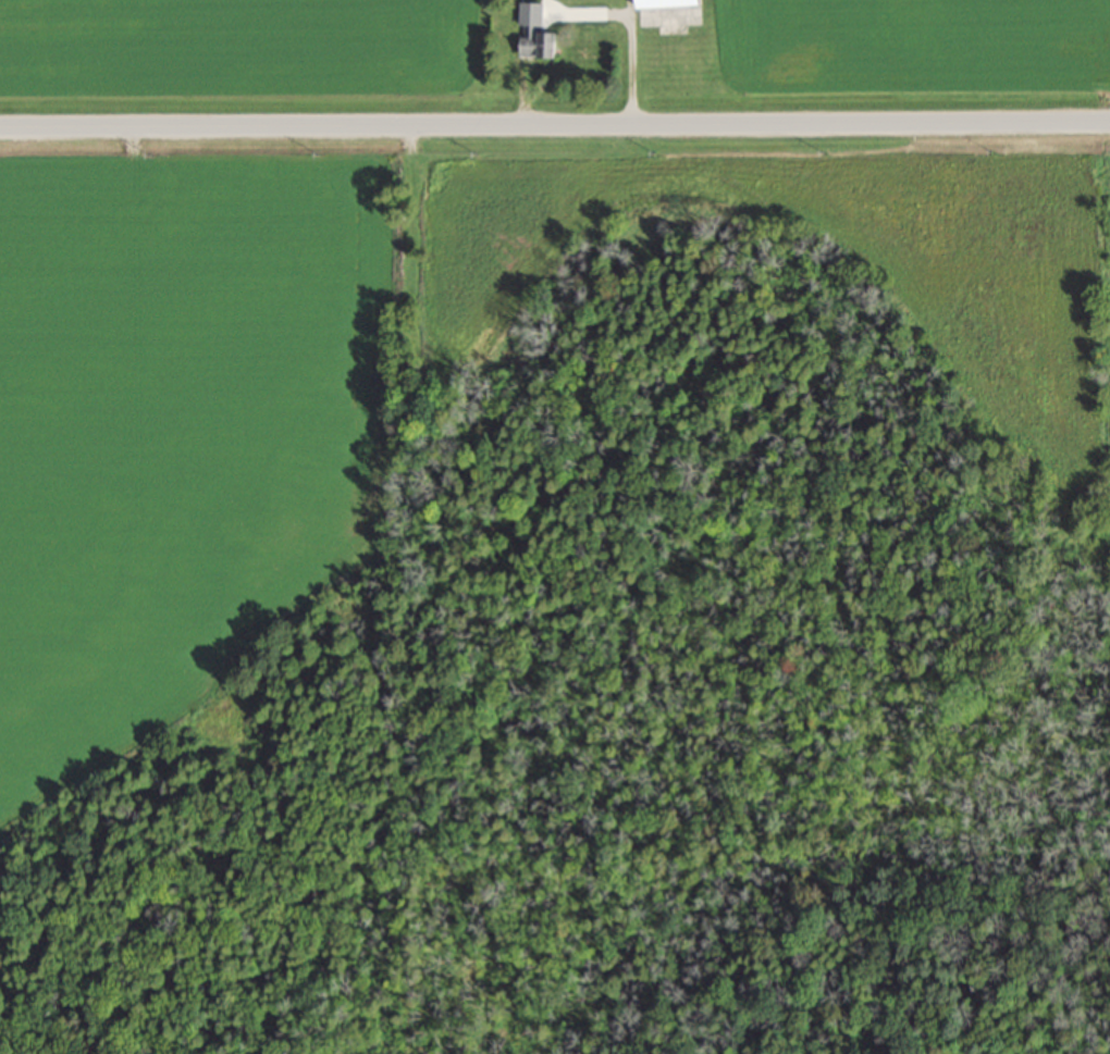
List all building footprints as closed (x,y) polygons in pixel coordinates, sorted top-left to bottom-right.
[(656,25),(656,33),(685,32),(685,24),(699,24),(698,4),(712,3),(712,0),(641,0),(641,5),(635,5),(636,25),(656,25)] [(537,30),(537,22),(522,22),(522,8),(500,7),(500,27),(521,28),(520,55),(559,55),(560,31),(537,30)]
